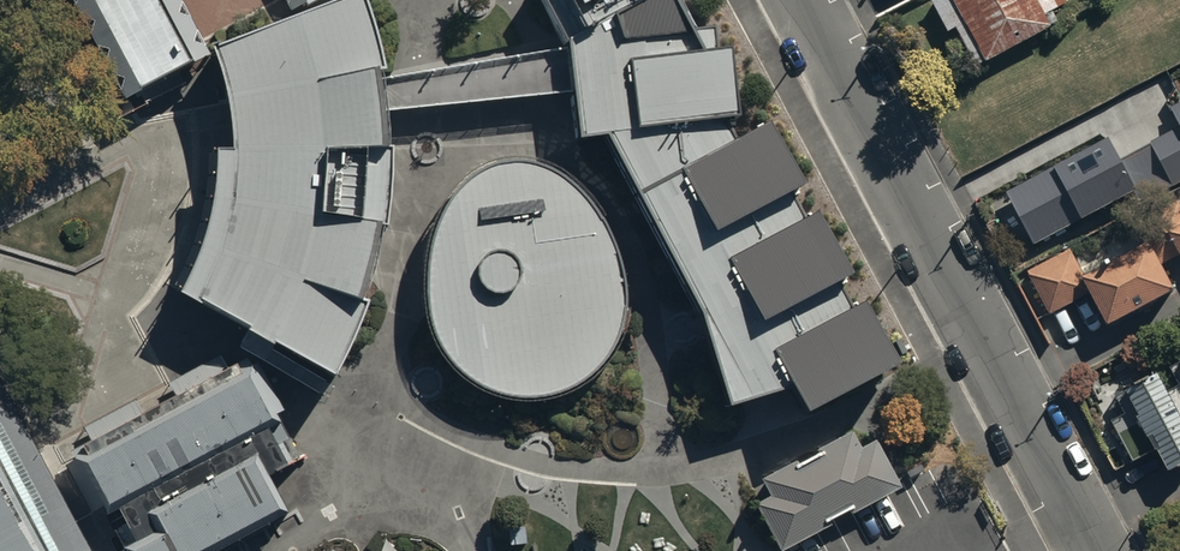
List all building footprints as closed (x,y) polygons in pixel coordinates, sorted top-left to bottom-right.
[(127,106),(213,63),(180,0),(71,0),(127,106)] [(213,48),(219,72),(228,104),(230,148),(215,152),(215,182),(209,211),(198,248),(180,292),(335,375),(370,299),(392,228),(398,147),(388,62),(367,0),(342,0),(311,9),(213,48)] [(311,9),(328,0),(306,0),(311,9)] [(709,0),(550,0),(564,26),(568,117),(601,110),(691,290),(731,398),(793,386),(804,405),(906,349),(709,0)] [(949,30),(955,26),(977,68),(1062,24),(1055,10),(1069,2),(1068,0),(933,0),(949,30)] [(1168,105),(1178,124),(1147,140),(1151,147),(1117,164),(1103,137),(1002,189),(1031,243),(1117,199),(1122,208),(1179,178),(1179,99),(1168,105)] [(549,162),(509,155),(469,173),(440,206),(426,252),(428,311),(440,349),(470,377),(505,388),(543,390),(578,380),(609,359),(626,329),(628,286),(624,244),(601,205),(582,179),(549,162)] [(1027,271),(1050,313),(1090,291),(1108,325),(1177,287),(1164,263),(1179,255),(1179,257),(1179,202),(1178,198),(1136,221),(1147,240),(1088,273),(1073,246),(1027,271)] [(71,450),(124,550),(216,550),(289,514),(271,479),(306,460),(253,356),(71,450)] [(1116,397),(1125,415),(1112,422),(1131,461),(1157,448),(1168,471),(1179,465),(1179,361),(1170,366),(1179,386),(1167,392),(1159,376),(1116,397)] [(0,400),(0,550),(79,550),(0,400)] [(767,483),(775,499),(760,507),(782,550),(790,550),(830,531),(827,527),(856,512),(858,518),(906,493),(881,444),(863,453),(854,436),(823,451),(828,461),(800,475),(796,468),(767,483)] [(328,540),(320,550),(343,550),(328,540)]
